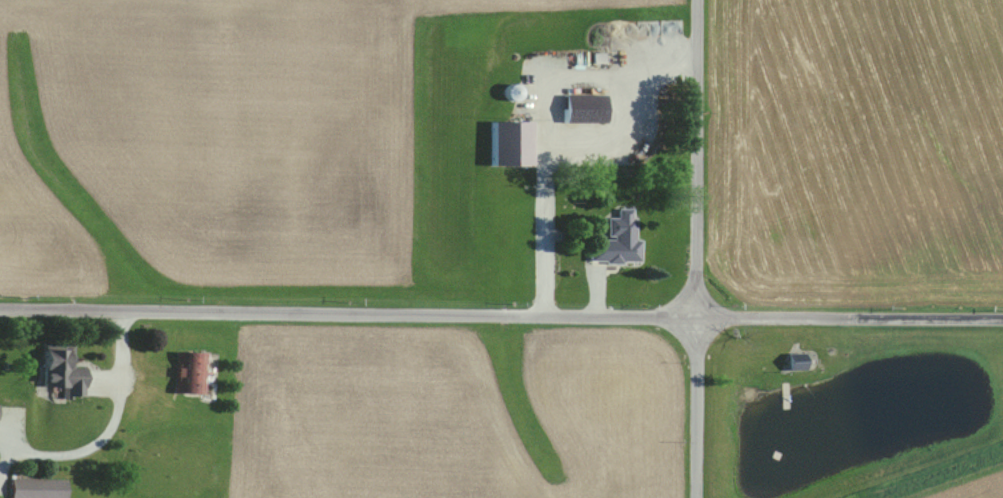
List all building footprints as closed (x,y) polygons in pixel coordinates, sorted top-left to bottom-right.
[(568,96),(568,124),(610,124),(610,96),(568,96)] [(642,262),(641,208),(620,209),(620,217),(609,218),(610,236),(594,236),(594,263),(642,262)] [(48,343),(49,399),(89,398),(89,368),(76,368),(76,343),(48,343)] [(210,352),(189,352),(188,393),(209,394),(210,352)] [(14,497),(69,497),(69,480),(14,480),(14,497)]
